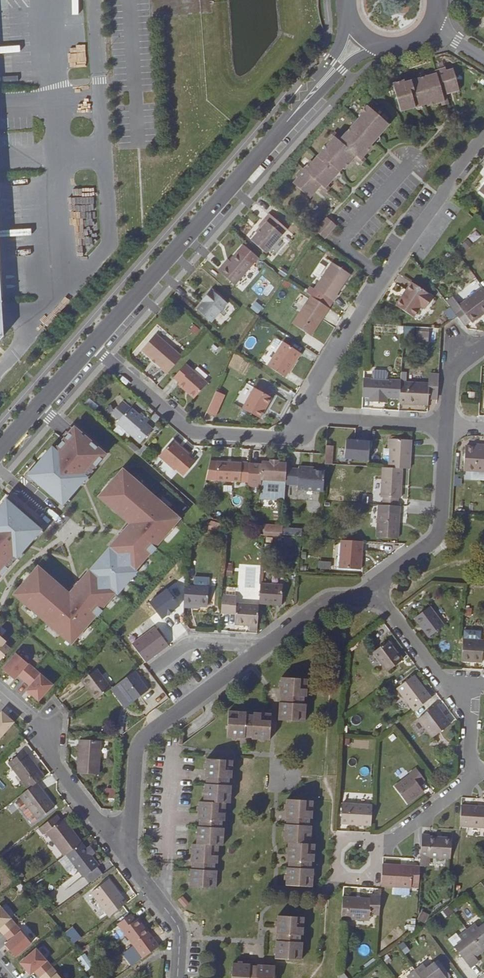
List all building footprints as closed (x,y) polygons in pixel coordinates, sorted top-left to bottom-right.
[(411,91),(417,90),(421,105),(427,104),(428,106),(441,102),(442,105),(449,103),(446,93),(450,92),(449,89),(459,86),(454,68),(447,70),(446,67),(430,71),(431,74),(405,81),(404,79),(393,82),(401,110),(415,107),(411,91)] [(421,105),(417,90),(411,91),(415,107),(421,105)] [(315,188),(318,191),(321,188),(327,193),(331,188),(328,186),(335,177),(323,167),(327,162),(339,173),(343,168),(345,170),(354,159),(361,164),(365,159),(363,157),(373,146),(371,144),(374,141),(362,130),(366,125),(379,136),(390,124),(368,104),(361,112),(362,114),(342,136),(335,130),(330,135),(333,138),(313,161),(311,159),(303,168),(302,167),(296,175),(298,177),(293,183),(309,196),(315,188)] [(379,136),(366,125),(362,130),(374,141),(379,136)] [(339,173),(327,162),(323,167),(335,177),(339,173)] [(311,198),(318,191),(315,188),(309,196),(311,198)] [(252,240),(266,253),(287,229),(269,214),(260,225),(262,228),(252,240)] [(327,217),(316,230),(325,238),(337,226),(327,217)] [(97,251),(96,219),(77,220),(78,251),(97,251)] [(259,257),(244,244),(238,251),(253,264),(259,257)] [(225,265),(223,263),(218,270),(235,285),(253,264),(238,251),(238,250),(230,260),(225,265)] [(332,262),(315,288),(334,301),(339,294),(337,293),(350,274),(332,262)] [(412,282),(396,305),(414,317),(421,307),(425,310),(434,297),(412,282)] [(483,313),(483,289),(482,287),(459,305),(453,310),(457,316),(464,326),(470,321),(471,323),(483,313)] [(227,303),(211,289),(203,297),(206,299),(203,302),(196,310),(210,322),(227,303)] [(463,289),(455,296),(460,302),(467,295),(463,289)] [(310,337),(329,309),(310,296),(291,325),(310,337)] [(459,305),(453,297),(446,301),(453,310),(459,305)] [(415,325),(399,324),(398,332),(414,333),(415,325)] [(429,331),(416,331),(416,341),(428,342),(429,331)] [(151,356),(154,359),(152,360),(162,368),(160,369),(165,374),(181,356),(155,334),(141,350),(149,358),(151,356)] [(283,343),(268,366),(285,378),(300,354),(283,343)] [(179,381),(177,384),(193,398),(206,383),(184,364),(173,377),(179,381)] [(382,402),(382,397),(387,397),(400,398),(401,382),(401,380),(387,380),(388,372),(372,371),(372,379),(364,378),(363,396),(370,396),(370,402),(382,402)] [(430,375),(429,383),(406,382),(401,382),(400,398),(400,403),(428,404),(429,397),(438,397),(439,376),(430,375)] [(252,387),(240,408),(260,419),(265,411),(263,411),(265,407),(267,408),(272,398),(252,387)] [(215,415),(226,393),(217,389),(206,411),(215,415)] [(118,417),(116,420),(140,442),(152,428),(146,423),(149,419),(140,411),(138,413),(129,405),(121,399),(111,411),(118,417)] [(28,475),(55,498),(57,496),(62,501),(85,475),(87,477),(106,454),(74,427),(41,465),(38,463),(28,475)] [(411,449),(412,439),(389,438),(388,448),(389,448),(388,467),(402,468),(410,468),(411,449)] [(173,439),(160,455),(176,469),(177,467),(185,474),(196,461),(188,454),(189,453),(173,439)] [(370,441),(346,439),(345,457),(369,459),(370,441)] [(476,447),(465,446),(463,469),(483,471),(483,444),(483,447),(476,447)] [(285,483),(286,468),(286,462),(278,462),(279,460),(270,459),(270,461),(262,461),(262,464),(250,463),(248,482),(248,486),(261,486),(261,482),(285,483)] [(248,482),(250,463),(211,460),(206,479),(248,482)] [(323,491),(325,471),(313,470),(307,470),(307,467),(299,466),(299,469),(286,468),(285,483),(298,484),(298,490),(323,491)] [(400,498),(402,468),(388,467),(382,467),(380,497),(383,497),(383,505),(398,506),(398,498),(400,498)] [(16,596),(71,644),(120,587),(122,588),(132,577),(130,575),(179,518),(125,471),(119,478),(117,476),(104,490),(107,492),(101,499),(133,526),(117,544),(107,555),(105,553),(94,565),(97,567),(72,596),(40,569),(34,575),(32,573),(20,587),(22,589),(16,596)] [(33,523),(7,500),(0,507),(0,577),(16,558),(14,556),(37,530),(31,525),(33,523)] [(398,538),(400,506),(398,506),(383,505),(378,504),(377,537),(398,538)] [(269,524),(269,534),(282,534),(282,528),(283,525),(269,524)] [(360,570),(363,541),(341,540),(339,568),(360,570)] [(247,568),(246,587),(254,587),(256,568),(247,568)] [(282,604),(283,585),(260,583),(259,603),(282,604)] [(207,605),(208,586),(185,585),(184,603),(207,605)] [(258,630),(259,605),(236,604),(235,624),(250,625),(249,630),(258,630)] [(429,637),(444,625),(430,606),(415,618),(429,637)] [(146,662),(168,645),(155,627),(132,644),(146,662)] [(464,628),(464,637),(481,637),(481,629),(464,628)] [(0,636),(0,660),(0,661),(10,649),(4,643),(6,641),(0,636)] [(483,640),(463,639),(461,660),(473,661),(482,662),(483,658),(483,640)] [(387,671),(403,660),(388,641),(373,652),(387,671)] [(441,649),(448,651),(450,642),(442,641),(441,649)] [(38,701),(52,684),(17,653),(2,669),(14,679),(18,675),(30,686),(26,690),(38,701)] [(96,699),(111,688),(97,669),(82,681),(96,699)] [(148,689),(134,671),(119,682),(133,701),(148,689)] [(431,697),(414,675),(397,688),(414,710),(431,697)] [(279,702),(278,720),(305,722),(306,703),(304,703),(304,696),(306,696),(307,678),(281,677),(280,688),(282,688),(281,698),(281,702),(279,702)] [(432,738),(450,723),(436,705),(418,718),(432,738)] [(228,711),(227,737),(240,738),(241,737),(252,737),(252,739),(270,740),(271,713),(253,712),(253,715),(246,714),(246,712),(228,711)] [(1,712),(0,713),(0,737),(13,722),(1,712)] [(101,741),(80,739),(77,773),(98,774),(101,741)] [(44,777),(25,750),(8,762),(28,789),(37,783),(44,777)] [(190,869),(189,886),(216,888),(217,870),(214,870),(214,863),(217,863),(218,845),(223,845),(224,828),(221,827),(222,820),(224,821),(225,803),(230,803),(231,785),(229,785),(229,778),(232,778),(233,760),(206,758),(205,770),(207,770),(207,776),(206,780),(206,783),(204,783),(203,801),(199,801),(198,813),(200,813),(199,819),(199,822),(199,826),(197,826),(196,843),(192,843),(191,854),(193,854),(192,861),(192,864),(192,869),(190,869)] [(394,786),(408,804),(424,791),(418,783),(425,778),(416,768),(410,773),(411,774),(394,786)] [(54,806),(37,783),(28,789),(19,796),(21,798),(15,802),(31,824),(54,806)] [(287,867),(286,885),(312,886),(314,868),(311,868),(311,861),(314,861),(315,843),(311,843),(312,825),(309,825),(310,818),(312,818),(313,800),(287,799),(286,809),(287,809),(287,817),(287,819),(287,824),(285,824),(285,825),(284,842),(288,842),(288,856),(289,856),(289,860),(289,861),(288,867),(287,867)] [(371,825),(372,805),(342,803),(341,824),(371,825)] [(461,805),(460,826),(483,828),(483,806),(461,805)] [(82,843),(64,819),(61,821),(56,815),(39,828),(43,834),(46,832),(64,856),(66,854),(82,843)] [(450,857),(452,837),(429,836),(429,835),(422,834),(421,858),(420,865),(428,865),(429,856),(450,857)] [(99,865),(82,843),(66,854),(84,877),(99,865)] [(419,883),(420,866),(382,864),(381,886),(411,887),(412,883),(419,883)] [(127,903),(108,879),(91,892),(110,916),(127,903)] [(379,914),(380,896),(370,895),(370,899),(343,897),(342,918),(369,919),(370,913),(379,914)] [(179,899),(185,906),(189,903),(183,896),(179,899)] [(129,905),(124,909),(128,914),(133,910),(129,905)] [(9,941),(5,945),(15,957),(31,943),(0,906),(0,907),(0,930),(9,941)] [(131,914),(118,923),(143,958),(158,946),(138,918),(135,920),(131,914)] [(276,940),(275,958),(301,960),(303,942),(300,942),(300,935),(303,935),(304,917),(278,915),(277,926),(277,928),(278,928),(278,940),(276,940)] [(483,950),(483,949),(483,924),(479,928),(475,924),(467,930),(483,950)] [(74,943),(82,935),(72,925),(64,932),(74,943)] [(475,956),(483,950),(467,930),(459,937),(462,941),(454,947),(470,968),(479,961),(475,956)] [(405,940),(398,943),(403,953),(410,950),(405,940)] [(361,956),(370,954),(367,944),(358,947),(361,956)] [(20,963),(30,975),(35,971),(41,977),(61,977),(36,949),(20,963)] [(84,954),(78,958),(87,970),(92,966),(84,954)] [(421,977),(447,977),(434,962),(427,968),(424,964),(415,971),(421,977)] [(231,977),(275,977),(275,965),(262,965),(261,966),(258,966),(254,965),(250,965),(237,964),(237,963),(232,963),(231,977)]
